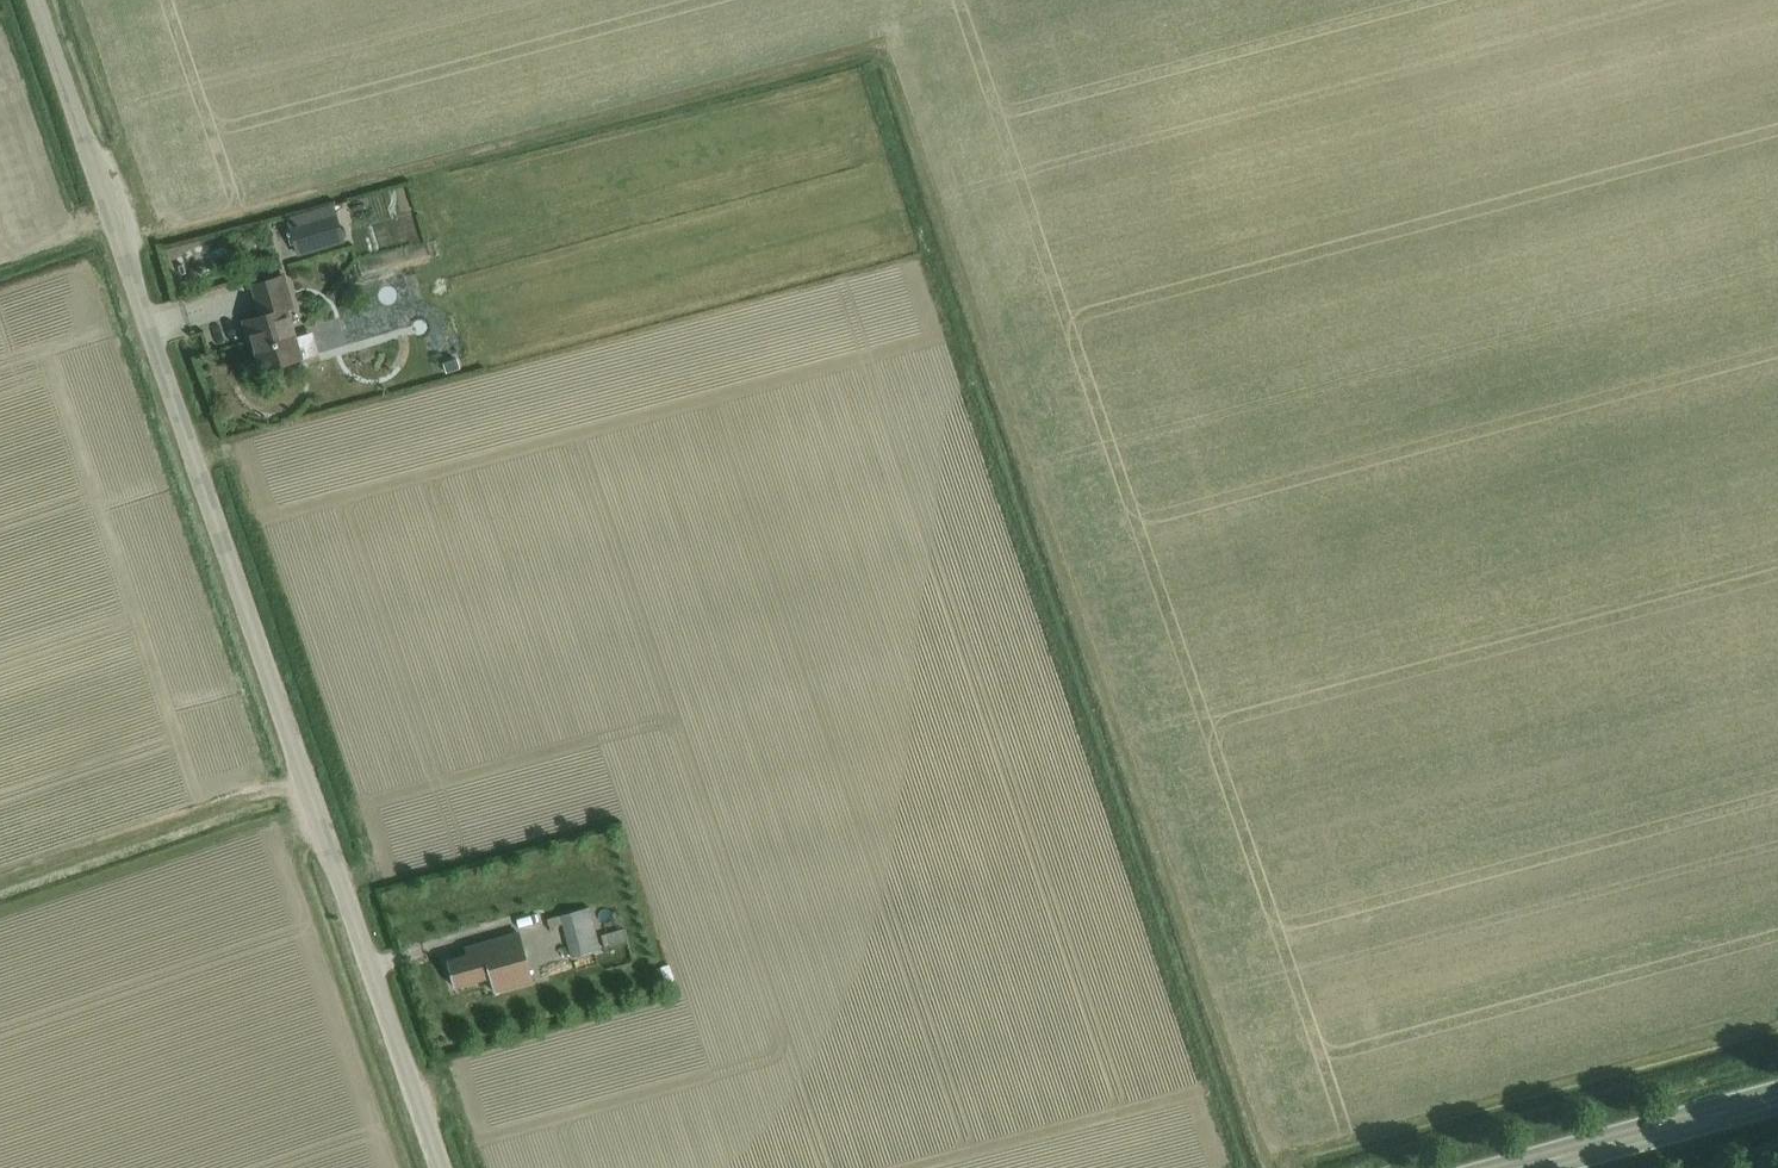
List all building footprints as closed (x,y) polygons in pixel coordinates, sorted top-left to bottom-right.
[(334,213),(288,227),(296,254),(342,241),(334,213)] [(260,370),(283,363),(299,359),(285,310),(291,308),(282,276),(251,285),(260,316),(249,319),(255,339),(251,340),(260,370)] [(455,359),(442,363),(445,371),(458,367),(455,359)] [(602,904),(545,917),(548,927),(561,924),(569,958),(600,950),(592,916),(604,914),(602,904)] [(623,928),(600,934),(604,948),(627,942),(623,928)] [(453,986),(476,980),(488,976),(492,991),(529,981),(516,934),(465,948),(467,955),(445,961),(453,986)] [(575,963),(578,975),(603,969),(600,957),(575,963)] [(597,973),(573,977),(574,988),(598,984),(597,973)]
